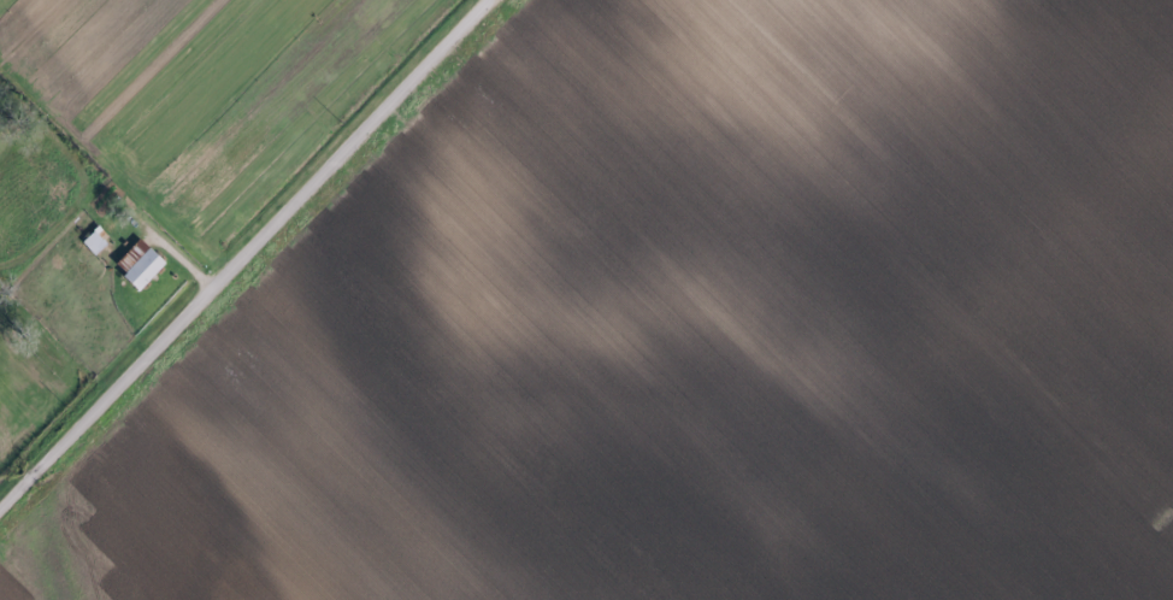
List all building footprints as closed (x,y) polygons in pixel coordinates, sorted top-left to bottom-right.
[(116,277),(133,292),(160,263),(143,247),(116,277)]
